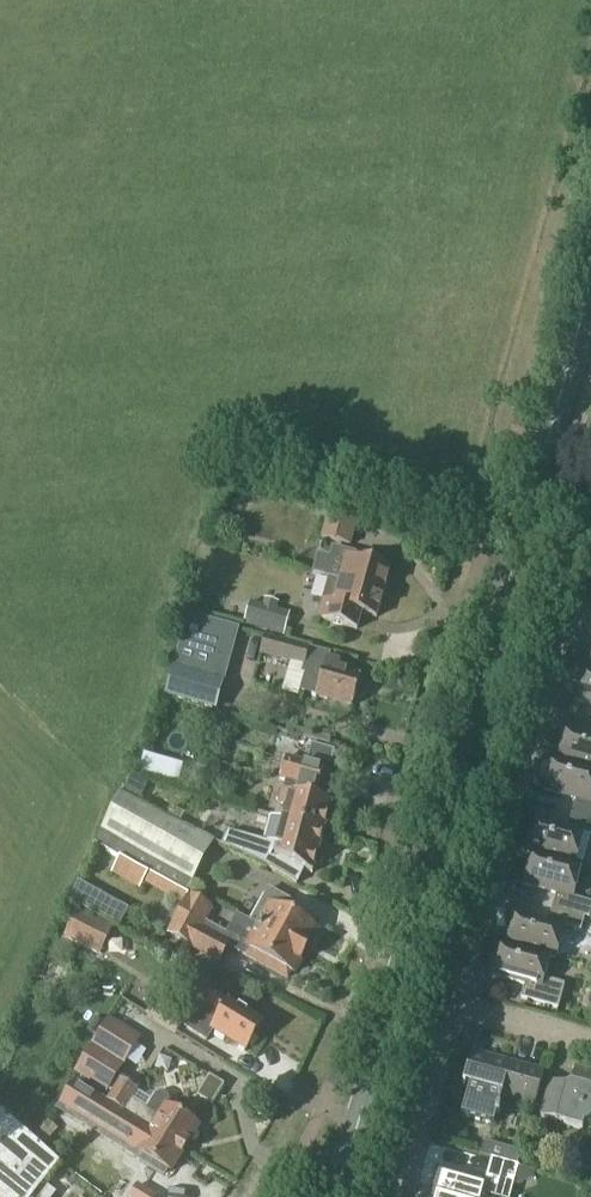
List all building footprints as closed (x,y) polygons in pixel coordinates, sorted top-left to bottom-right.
[(321,534),(349,542),(358,510),(330,502),(321,534)] [(337,548),(329,578),(384,594),(391,569),(376,565),(378,560),(337,548)] [(329,578),(317,619),(358,630),(362,614),(377,618),(384,594),(329,578)] [(243,625),(285,636),(291,613),(278,609),(280,603),(265,599),(263,605),(250,601),(243,625)] [(189,614),(166,697),(216,711),(239,628),(189,614)] [(265,638),(260,654),(261,654),(277,658),(307,666),(301,689),(300,692),(353,706),(353,703),(361,675),(337,668),(340,660),(329,657),(329,655),(309,650),(265,638)] [(576,700),(590,704),(590,670),(590,668),(585,667),(576,700)] [(559,761),(590,770),(590,734),(568,728),(559,759),(559,761)] [(331,762),(335,748),(312,742),(308,756),(331,762)] [(286,781),(276,816),(325,830),(332,803),(313,797),(315,789),(317,790),(323,768),(287,757),(281,780),(286,781)] [(544,790),(577,800),(573,814),(590,819),(590,770),(559,761),(559,759),(554,758),(544,790)] [(183,768),(155,760),(150,776),(178,784),(183,768)] [(205,853),(212,839),(204,835),(202,840),(121,797),(104,831),(101,830),(96,843),(185,892),(205,853)] [(528,851),(533,853),(533,852),(576,865),(576,863),(585,832),(590,834),(590,819),(573,814),(569,827),(537,818),(528,851)] [(228,831),(222,845),(273,870),(297,884),(304,869),(313,873),(325,830),(276,816),(271,815),(264,842),(228,831)] [(525,884),(557,893),(553,907),(581,915),(585,916),(590,918),(590,914),(590,902),(589,902),(573,897),(582,865),(576,863),(576,865),(533,852),(533,853),(525,884)] [(79,886),(72,901),(117,925),(126,908),(79,886)] [(251,921),(306,952),(318,930),(316,929),(319,923),(302,914),(299,920),(286,913),(292,902),(269,889),(251,921)] [(170,932),(185,940),(205,903),(191,895),(170,932)] [(205,903),(185,940),(220,960),(228,944),(288,977),(291,971),(295,973),(306,952),(251,921),(237,913),(227,933),(204,921),(205,919),(212,906),(205,903)] [(508,944),(508,945),(550,957),(556,958),(565,926),(577,929),(581,930),(585,916),(581,915),(553,907),(549,921),(517,912),(508,944)] [(78,910),(65,936),(100,953),(113,928),(78,910)] [(502,942),(493,975),(526,984),(522,998),(559,1008),(565,984),(544,978),(550,957),(508,945),(508,944),(502,942)] [(211,991),(187,1030),(207,1041),(213,1030),(246,1051),(264,1023),(211,991)] [(148,1014),(177,1031),(187,1014),(158,997),(148,1014)] [(76,1072),(108,1092),(141,1038),(109,1018),(76,1072)] [(470,1085),(461,1115),(494,1124),(501,1098),(534,1107),(544,1073),(495,1059),(499,1045),(475,1039),(463,1083),(470,1085)] [(542,1116),(556,1120),(555,1122),(582,1129),(584,1123),(590,1119),(590,1072),(576,1067),(572,1082),(566,1085),(551,1081),(542,1116)] [(121,1081),(108,1102),(184,1149),(185,1149),(199,1127),(167,1107),(170,1102),(171,1097),(169,1093),(165,1091),(160,1091),(157,1093),(154,1097),(147,1109),(132,1100),(137,1091),(121,1081)] [(86,1088),(73,1108),(138,1150),(142,1152),(138,1158),(164,1174),(168,1168),(171,1170),(184,1149),(108,1102),(104,1098),(86,1088)] [(58,1161),(0,1110),(0,1196),(31,1196),(58,1161)] [(511,1153),(508,1162),(518,1165),(521,1151),(517,1150),(511,1153)] [(437,1196),(487,1196),(488,1195),(494,1196),(510,1196),(514,1183),(514,1182),(518,1167),(519,1165),(518,1165),(508,1162),(491,1158),(485,1181),(439,1169),(434,1185),(440,1186),(437,1196)] [(535,1172),(518,1167),(514,1183),(518,1185),(534,1178),(535,1172)]
